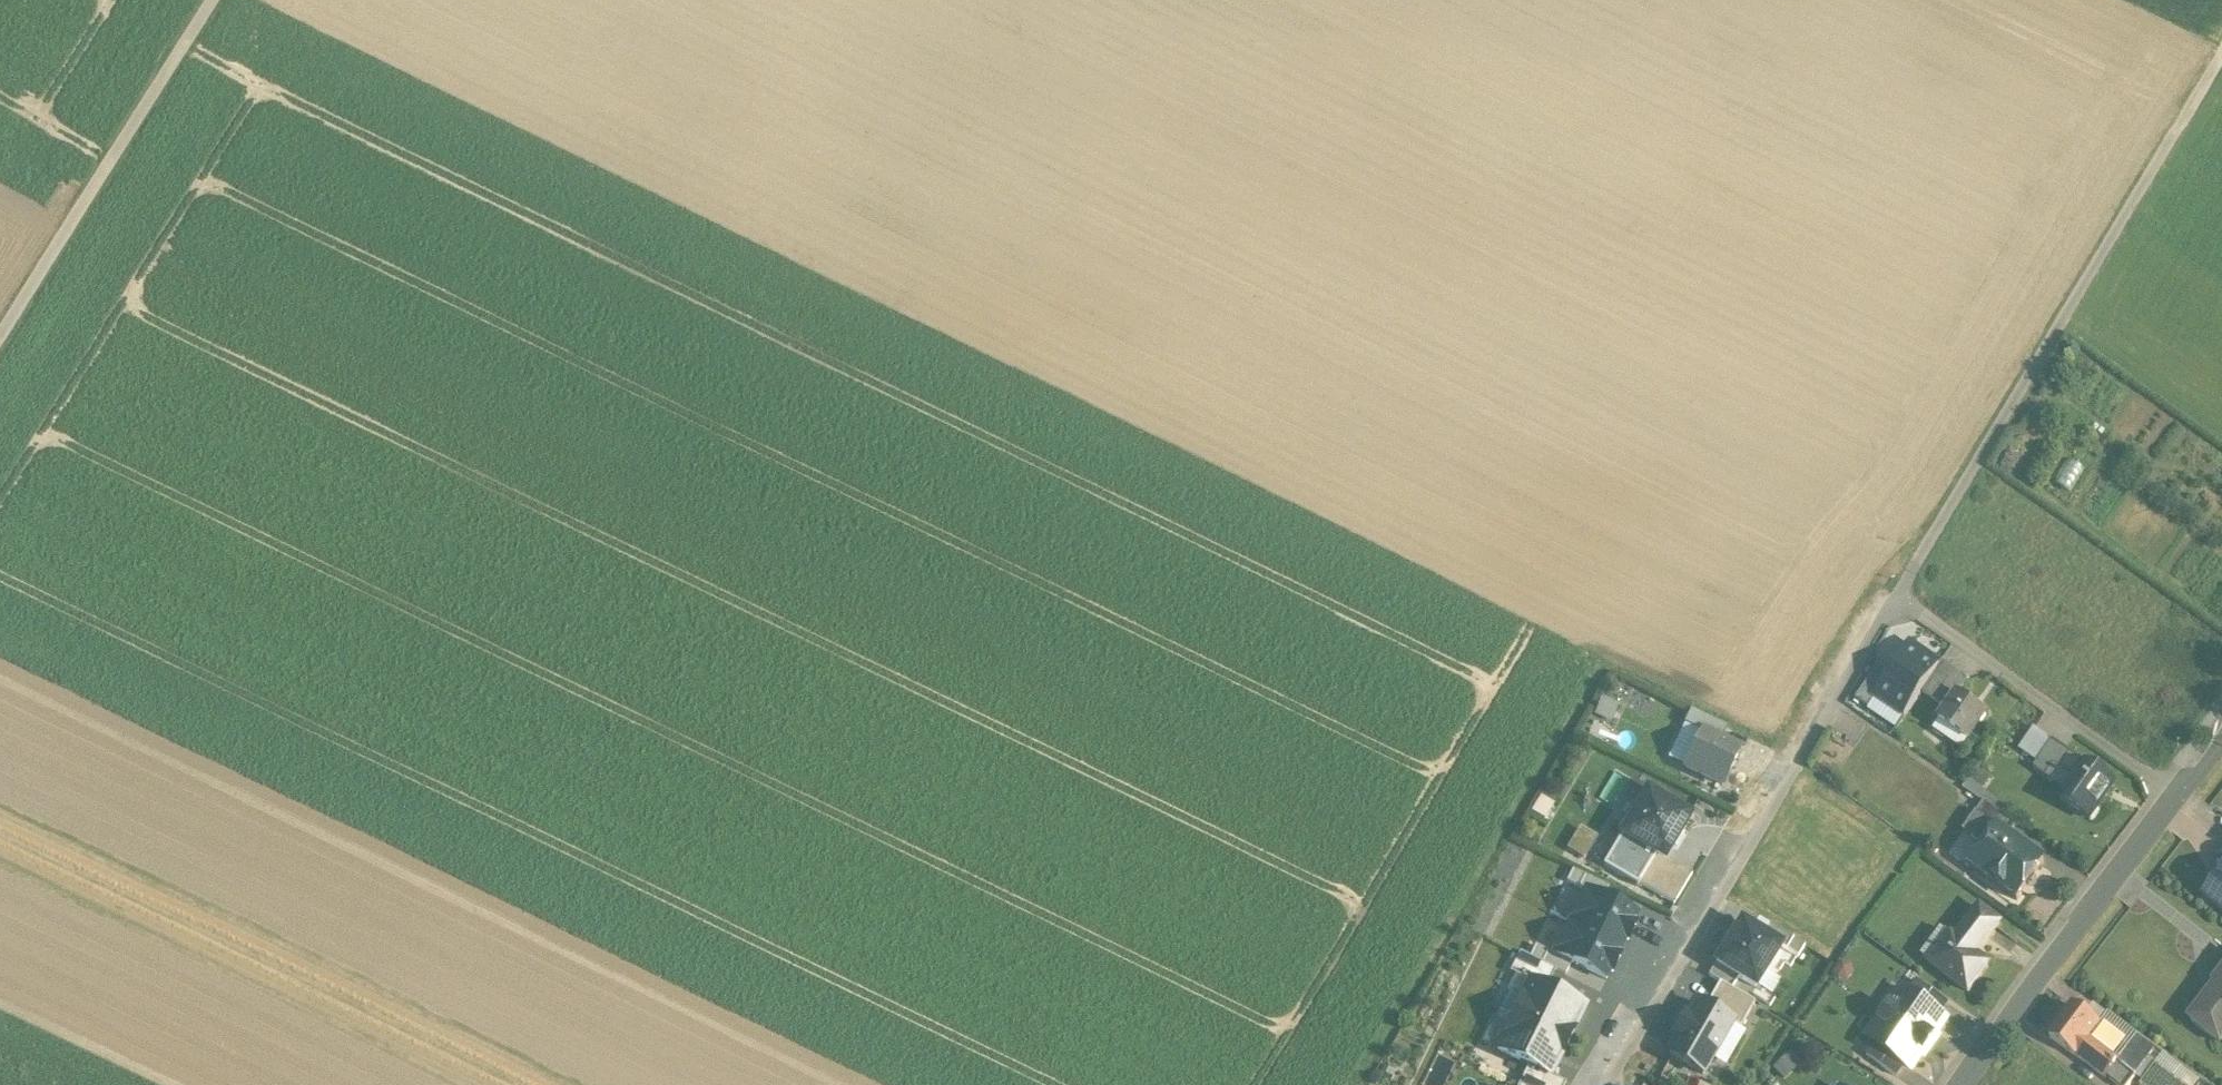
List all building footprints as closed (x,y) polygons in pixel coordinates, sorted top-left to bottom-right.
[(1922,693),(1940,668),(1911,648),(1890,678),(1874,701),(1903,720),(1922,693)] [(1957,673),(1943,663),(1940,668),(1922,693),(1936,703),(1957,673)] [(1874,701),(1890,678),(1877,670),(1856,701),(1869,710),(1874,701)] [(1957,673),(1936,703),(1947,710),(1957,696),(1958,697),(1969,681),(1957,673)] [(1602,696),(1594,712),(1609,719),(1616,703),(1602,696)] [(1958,697),(1957,696),(1947,710),(1939,722),(1967,742),(1986,716),(1958,697)] [(1684,725),(1720,743),(1727,730),(1691,712),(1684,725)] [(1967,742),(1939,722),(1932,732),(1961,752),(1967,742)] [(2033,769),(2053,742),(2031,727),(2012,756),(2033,769)] [(1702,734),(1685,769),(1723,786),(1739,752),(1720,743),(1702,734)] [(2066,751),(2053,742),(2033,769),(2047,778),(2055,767),(2066,751)] [(2085,764),(2066,751),(2055,767),(2073,780),(2085,764)] [(2113,784),(2085,764),(2073,780),(2060,799),(2089,819),(2113,784)] [(1975,798),(1980,790),(1990,776),(1974,766),(1960,788),(1975,798)] [(1999,803),(1980,790),(1975,798),(1983,803),(1994,810),(1999,803)] [(1653,854),(1665,861),(1689,820),(1646,794),(1622,836),(1653,854)] [(1532,811),(1545,820),(1556,804),(1542,795),(1532,811)] [(1994,811),(1983,803),(1974,816),(1995,830),(1997,828),(2009,836),(2016,825),(1994,811)] [(1995,830),(1974,816),(1962,833),(1969,837),(1977,843),(1988,841),(1995,830)] [(2009,836),(1997,828),(1995,830),(1988,841),(1977,843),(1979,854),(1970,867),(1991,881),(1993,879),(2002,886),(2001,888),(2016,899),(2043,861),(2025,848),(2024,849),(2017,845),(2018,843),(2009,836)] [(1602,867),(1612,844),(1592,835),(1582,858),(1602,867)] [(1969,837),(1956,856),(1970,867),(1979,854),(1977,843),(1969,837)] [(1665,861),(1653,854),(1635,884),(1672,906),(1690,876),(1665,861)] [(2204,893),(2221,908),(2221,870),(2204,893)] [(1569,924),(1624,950),(1640,919),(1585,892),(1569,924)] [(1979,908),(1955,939),(1951,936),(1930,964),(1967,992),(1988,964),(1975,954),(1999,923),(1979,908)] [(1608,983),(1624,950),(1569,924),(1553,957),(1608,983)] [(1764,938),(1742,924),(1716,966),(1738,979),(1756,990),(1781,948),(1764,938)] [(1764,938),(1781,948),(1798,959),(1805,947),(1771,927),(1764,938)] [(1514,976),(1546,991),(1555,971),(1519,954),(1510,974),(1514,976)] [(1738,979),(1716,966),(1709,978),(1720,984),(1731,991),(1738,979)] [(2211,981),(2215,984),(2189,1018),(2219,1041),(2221,1036),(2221,967),(2211,981)] [(1514,976),(1498,1010),(1567,1044),(1583,1009),(1546,991),(1514,976)] [(1947,1002),(1917,982),(1909,994),(1938,1014),(1947,1002)] [(1720,984),(1706,1009),(1732,1024),(1740,1029),(1754,1004),(1731,991),(1720,984)] [(1902,989),(1884,1013),(1928,1044),(1945,1020),(1938,1014),(1909,994),(1902,989)] [(1668,1055),(1703,1075),(1732,1024),(1706,1009),(1697,1004),(1688,1020),(1685,1018),(1673,1039),(1677,1041),(1668,1055)] [(2097,1023),(2072,1004),(2049,1034),(2074,1053),(2075,1053),(2087,1037),(2097,1023)] [(1551,1076),(1567,1044),(1498,1010),(1482,1043),(1529,1066),(1551,1076)] [(2153,1049),(2134,1034),(2136,1031),(2106,1010),(2100,1018),(2121,1034),(2115,1043),(2122,1049),(2115,1058),(2134,1074),(2153,1049)] [(1928,1044),(1884,1013),(1867,1037),(1874,1043),(1903,1063),(1911,1068),(1928,1044)] [(2115,1058),(2087,1037),(2075,1053),(2103,1074),(2104,1072),(2115,1058)] [(1903,1063),(1874,1043),(1866,1054),(1895,1075),(1903,1063)] [(1773,1067),(1783,1076),(1796,1063),(1787,1053),(1773,1067)] [(2115,1058),(2104,1072),(2120,1084),(2125,1084),(2134,1074),(2115,1058)] [(2155,1063),(2140,1082),(2144,1084),(2185,1084),(2155,1063)] [(1529,1066),(1519,1084),(1564,1084),(1565,1083),(1551,1076),(1529,1066)]
